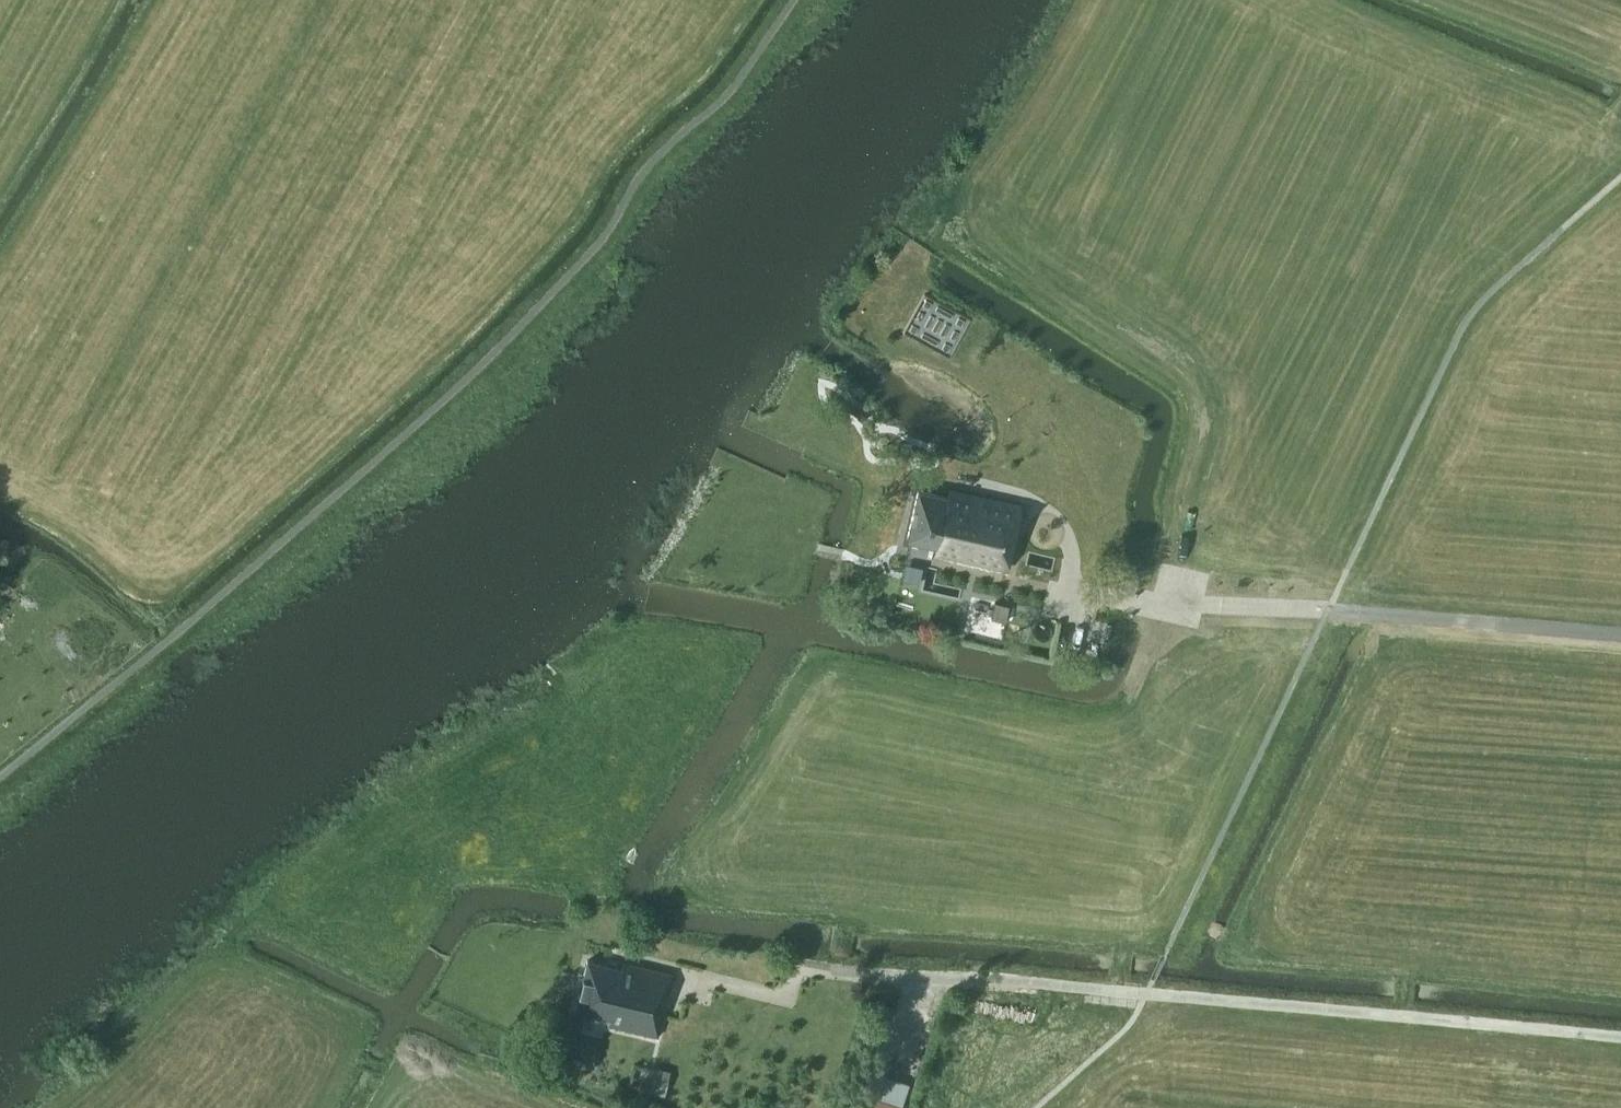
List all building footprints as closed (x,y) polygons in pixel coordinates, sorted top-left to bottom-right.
[(1006,568),(1020,506),(949,490),(948,497),(918,490),(907,538),(937,545),(935,552),(1006,568)] [(995,602),(992,617),(1005,620),(1009,605),(995,602)] [(663,1013),(654,1011),(658,995),(667,997),(672,974),(624,962),(622,968),(587,960),(575,1009),(610,1018),(609,1024),(657,1036),(663,1013)] [(668,1090),(672,1065),(656,1062),(651,1087),(668,1090)] [(902,1106),(865,1094),(861,1107),(901,1107),(902,1106)]
